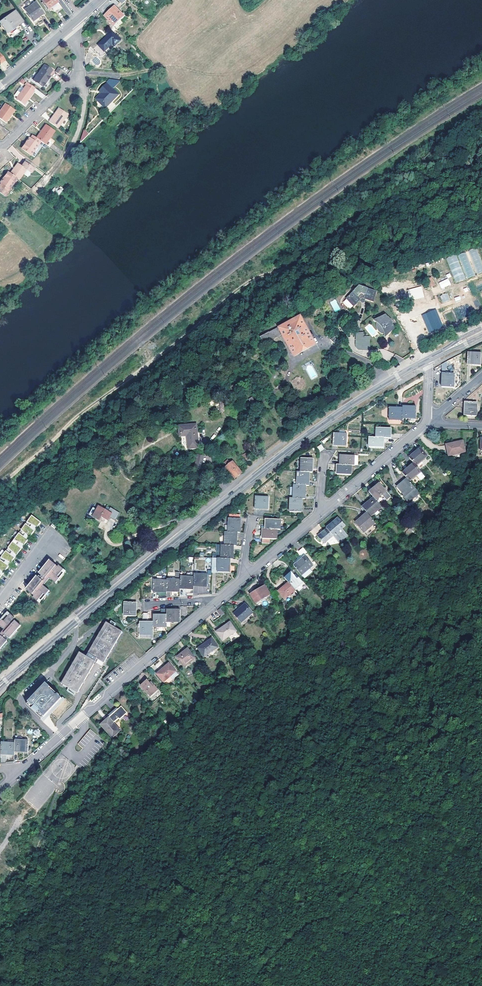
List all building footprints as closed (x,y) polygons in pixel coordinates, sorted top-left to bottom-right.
[(42,2),(44,5),(47,9),(51,7),(55,4),(58,2),(57,0),(41,0),(42,2)] [(43,13),(35,2),(32,5),(27,8),(25,10),(33,21),(43,13)] [(124,17),(114,7),(105,16),(114,26),(124,17)] [(15,12),(11,16),(18,26),(23,22),(15,12)] [(11,16),(4,21),(11,31),(18,26),(11,16)] [(124,17),(114,26),(117,29),(126,20),(124,17)] [(4,21),(1,24),(8,34),(11,31),(4,21)] [(113,34),(109,37),(117,44),(120,41),(113,34)] [(115,46),(117,44),(109,37),(108,38),(106,37),(100,43),(100,44),(109,53),(115,47),(115,46)] [(99,43),(100,44),(100,43),(94,38),(88,45),(90,47),(91,46),(94,49),(98,45),(99,43)] [(108,54),(109,55),(110,54),(109,53),(100,44),(99,43),(98,45),(102,49),(108,54)] [(108,54),(102,49),(98,45),(94,49),(93,50),(94,51),(100,57),(104,55),(105,56),(108,54)] [(52,71),(44,65),(33,81),(42,88),(50,77),(49,76),(52,71)] [(24,105),(34,92),(33,91),(35,89),(27,83),(25,85),(25,86),(26,86),(16,99),(24,105)] [(105,109),(119,95),(107,84),(99,92),(101,94),(101,95),(100,96),(99,96),(95,99),(105,109)] [(14,110),(5,104),(0,111),(0,119),(5,123),(14,110)] [(59,109),(49,122),(57,128),(68,115),(59,109)] [(46,126),(36,139),(40,142),(44,145),(48,141),(54,132),(46,126)] [(36,139),(32,136),(30,139),(28,138),(21,149),(30,155),(40,142),(36,139)] [(27,160),(25,163),(33,169),(36,166),(27,160)] [(18,164),(10,174),(17,179),(19,181),(27,170),(31,173),(34,170),(33,169),(25,163),(22,167),(18,164)] [(8,173),(0,183),(1,184),(0,185),(0,193),(5,197),(8,194),(7,193),(17,179),(10,174),(8,173)] [(468,278),(474,275),(465,252),(459,254),(468,278)] [(465,279),(456,254),(446,257),(455,283),(465,279)] [(435,286),(431,279),(427,281),(430,288),(431,288),(435,286)] [(441,288),(451,285),(448,279),(439,282),(441,288)] [(359,286),(347,298),(355,305),(361,300),(362,301),(365,300),(365,298),(373,300),(376,291),(359,286)] [(403,300),(418,296),(417,291),(402,296),(403,300)] [(447,292),(440,296),(443,303),(450,299),(447,292)] [(421,315),(429,333),(443,327),(436,309),(421,315)] [(385,317),(375,320),(378,323),(379,324),(381,326),(383,329),(384,332),(385,337),(393,329),(390,321),(385,317)] [(299,321),(283,330),(295,352),(311,343),(299,321)] [(481,354),(467,353),(467,364),(481,365),(481,354)] [(454,374),(442,374),(442,387),(453,388),(454,374)] [(157,398),(167,390),(165,387),(154,395),(157,398)] [(476,403),(465,402),(464,415),(476,416),(476,403)] [(402,409),(402,418),(415,419),(415,407),(403,406),(402,409)] [(389,419),(402,420),(402,418),(402,409),(390,408),(389,419)] [(186,434),(188,448),(198,448),(196,425),(179,427),(179,434),(186,434)] [(383,438),(390,438),(390,428),(376,428),(376,438),(383,438)] [(339,434),(333,434),(333,445),(347,446),(347,435),(344,434),(339,434)] [(383,448),(383,438),(376,438),(369,437),(369,447),(383,448)] [(464,453),(462,442),(455,444),(455,445),(446,447),(449,456),(464,453)] [(420,449),(409,459),(414,464),(416,467),(427,458),(420,449)] [(246,452),(242,455),(246,460),(250,457),(246,452)] [(197,454),(194,468),(201,469),(204,455),(197,454)] [(351,465),(354,465),(354,456),(340,455),(340,464),(351,465)] [(301,459),(301,472),(309,472),(312,472),(312,459),(301,459)] [(233,477),(240,472),(232,463),(230,464),(226,468),(233,477)] [(350,475),(351,465),(340,464),(337,465),(337,474),(350,475)] [(416,467),(414,464),(403,473),(407,479),(408,480),(410,482),(417,476),(422,481),(425,478),(416,467)] [(301,472),(297,472),(297,485),(305,486),(308,486),(309,472),(301,472)] [(408,504),(419,494),(410,482),(408,480),(403,485),(401,484),(397,488),(404,496),(403,497),(408,504)] [(297,485),(294,485),(293,498),(301,499),(305,499),(305,486),(297,485)] [(373,498),(376,500),(381,495),(386,501),(391,497),(380,485),(370,493),(373,498)] [(255,508),(268,509),(268,498),(255,497),(255,508)] [(293,498),(290,499),(290,512),(300,512),(301,499),(293,498)] [(370,517),(382,507),(381,506),(376,500),(373,498),(362,507),(367,513),(370,517)] [(112,515),(100,507),(93,517),(99,521),(102,517),(108,521),(112,515)] [(370,517),(367,513),(356,523),(364,533),(376,523),(370,517)] [(0,558),(0,577),(6,570),(12,561),(20,551),(26,542),(33,532),(39,524),(41,522),(32,515),(0,558)] [(236,532),(239,532),(240,519),(239,519),(239,515),(229,515),(229,518),(228,518),(228,532),(236,532)] [(327,529),(318,537),(321,541),(331,534),(333,536),(339,543),(347,536),(341,529),(345,526),(338,518),(326,528),(327,529)] [(276,529),(279,529),(280,520),(266,519),(265,529),(276,529)] [(276,539),(276,529),(265,529),(262,529),(262,539),(276,539)] [(233,546),(236,546),(236,532),(228,532),(225,532),(224,546),(233,546)] [(324,544),(333,536),(331,534),(321,541),(324,544)] [(212,554),(211,559),(229,559),(232,559),(233,546),(224,546),(216,545),(216,554),(212,554)] [(305,556),(308,554),(303,548),(299,552),(303,558),(294,566),(302,575),(313,566),(305,556)] [(229,559),(211,559),(211,572),(229,572),(229,559)] [(37,576),(26,590),(33,596),(32,597),(39,603),(49,590),(42,585),(48,577),(55,583),(65,570),(58,565),(57,566),(50,561),(39,574),(41,575),(40,577),(39,578),(37,576)] [(295,591),(296,591),(304,585),(294,573),(291,574),(291,573),(284,578),(288,583),(295,591)] [(193,578),(194,586),(207,587),(207,576),(194,575),(193,578)] [(180,588),(193,589),(194,586),(193,578),(180,577),(180,580),(180,588)] [(167,581),(166,591),(179,592),(180,588),(180,580),(167,580),(167,581)] [(153,592),(166,593),(166,591),(167,581),(153,581),(153,592)] [(284,600),(295,591),(288,583),(278,592),(284,600)] [(270,595),(265,586),(250,594),(255,603),(270,595)] [(124,603),(124,616),(135,617),(136,603),(124,603)] [(252,612),(245,604),(234,614),(240,622),(252,612)] [(166,616),(167,622),(180,622),(180,610),(166,610),(166,616)] [(8,612),(0,621),(0,626),(4,630),(1,633),(0,634),(0,649),(7,641),(5,639),(7,637),(9,638),(20,626),(13,619),(14,618),(8,612)] [(161,616),(153,615),(153,623),(153,627),(167,627),(167,622),(166,616),(161,616)] [(78,651),(59,681),(74,691),(96,659),(99,661),(102,663),(122,633),(106,622),(85,656),(78,651)] [(235,631),(229,622),(216,632),(222,640),(235,631)] [(153,627),(153,623),(139,623),(139,634),(140,634),(153,635),(153,627)] [(217,647),(211,639),(198,648),(203,656),(217,647)] [(195,658),(187,649),(176,658),(184,667),(195,658)] [(168,664),(157,675),(163,682),(175,672),(168,664)] [(44,714),(48,710),(50,712),(58,703),(57,701),(62,696),(59,693),(59,692),(58,691),(57,691),(56,692),(50,686),(51,685),(46,680),(28,699),(34,704),(44,714)] [(150,697),(158,690),(153,684),(151,685),(147,681),(141,686),(150,697)] [(63,695),(62,696),(57,701),(58,703),(65,696),(63,695)] [(50,712),(48,710),(44,714),(34,704),(32,706),(44,718),(50,712)] [(127,714),(121,707),(101,725),(112,738),(119,731),(113,724),(118,719),(120,720),(127,714)] [(37,736),(41,732),(37,728),(33,733),(37,736)] [(77,744),(83,749),(96,734),(90,729),(77,744)] [(14,744),(14,752),(28,752),(28,741),(15,741),(14,744)] [(1,746),(1,754),(14,755),(14,752),(14,744),(1,743),(1,746)]
